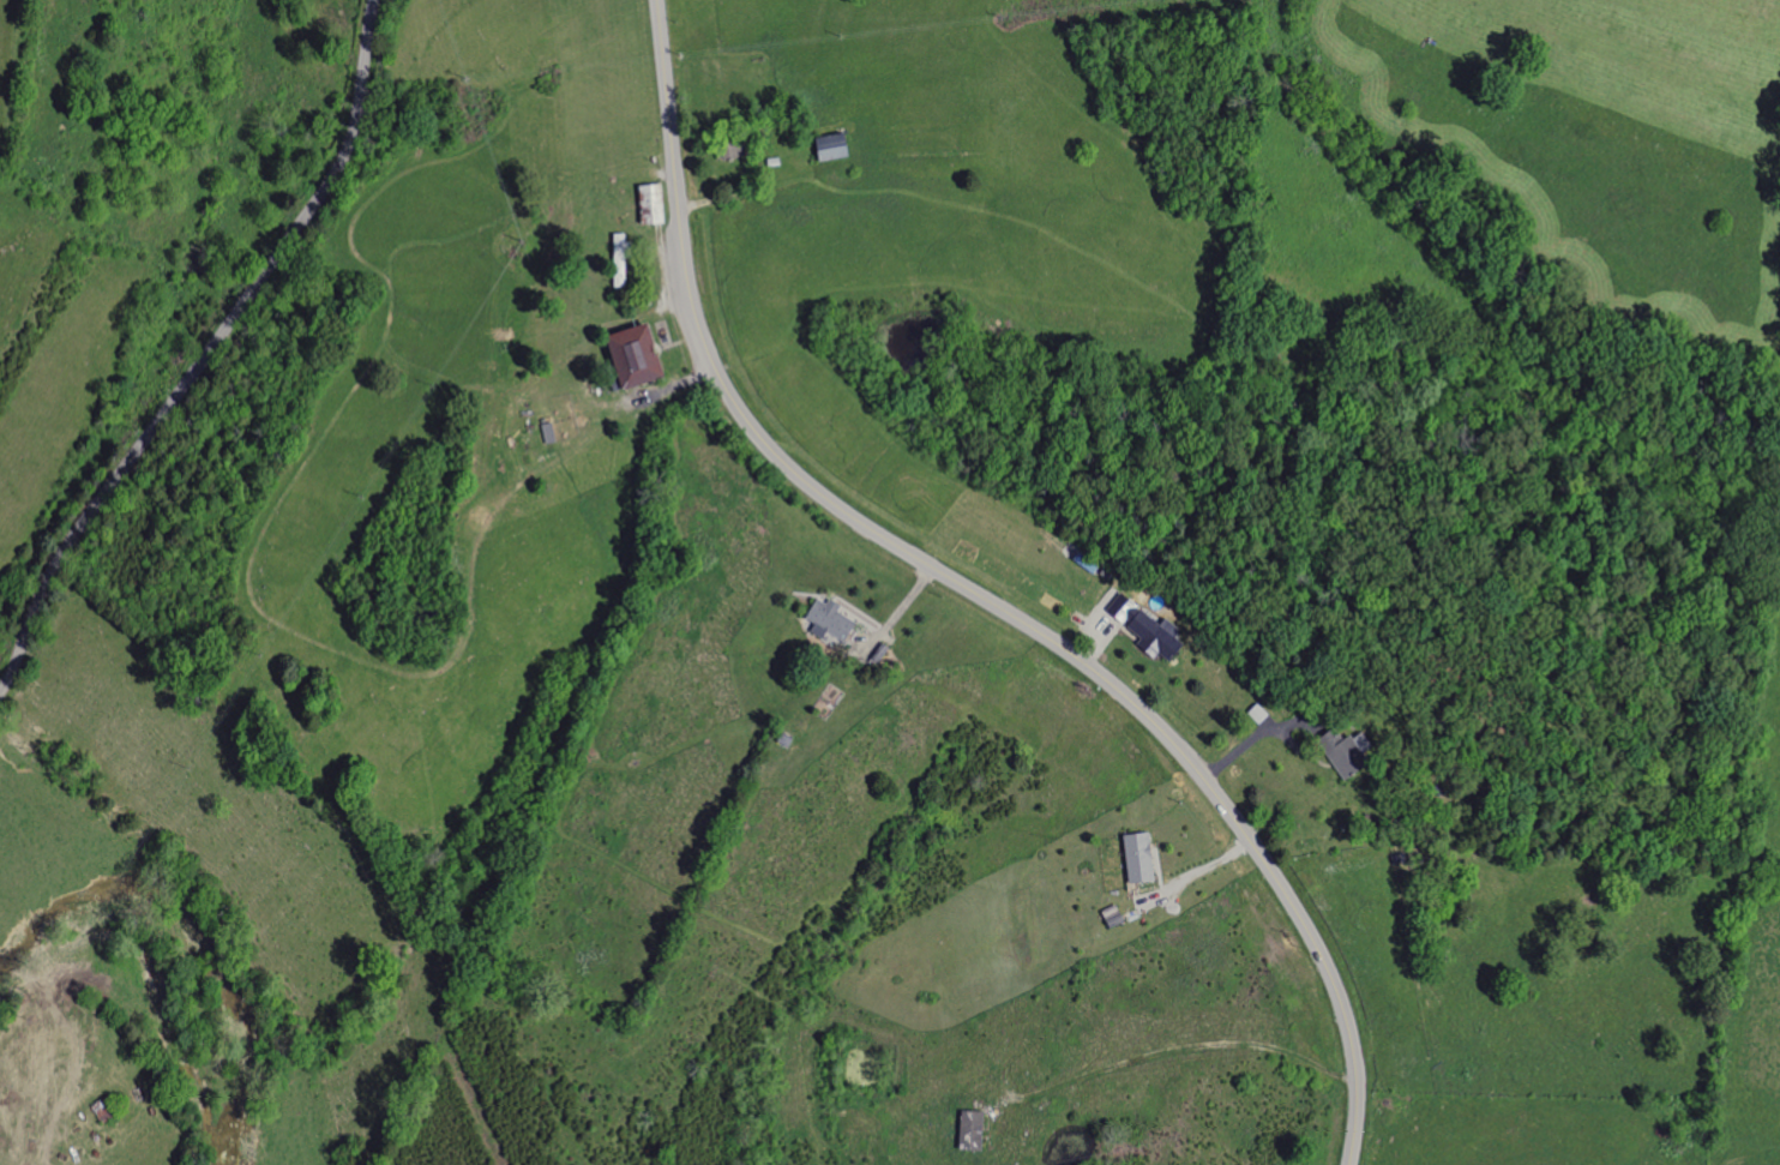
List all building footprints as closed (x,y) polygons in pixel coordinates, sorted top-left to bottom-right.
[(809,136),(810,159),(846,157),(844,134),(809,136)] [(667,184),(644,185),(645,224),(667,224),(667,184)] [(618,233),(618,259),(633,259),(633,233),(618,233)] [(673,377),(658,323),(616,334),(631,389),(673,377)] [(806,632),(820,638),(823,632),(843,641),(852,620),(835,613),(838,606),(825,600),(824,604),(810,598),(801,618),(811,622),(806,632)] [(1155,624),(1122,598),(1108,616),(1138,639),(1133,645),(1149,658),(1154,652),(1165,661),(1179,643),(1171,637),(1177,630),(1160,618),(1155,624)] [(1245,712),(1256,722),(1264,714),(1252,704),(1245,712)] [(1336,779),(1354,769),(1338,738),(1320,747),(1336,779)] [(1116,835),(1122,883),(1149,880),(1144,832),(1116,835)]
